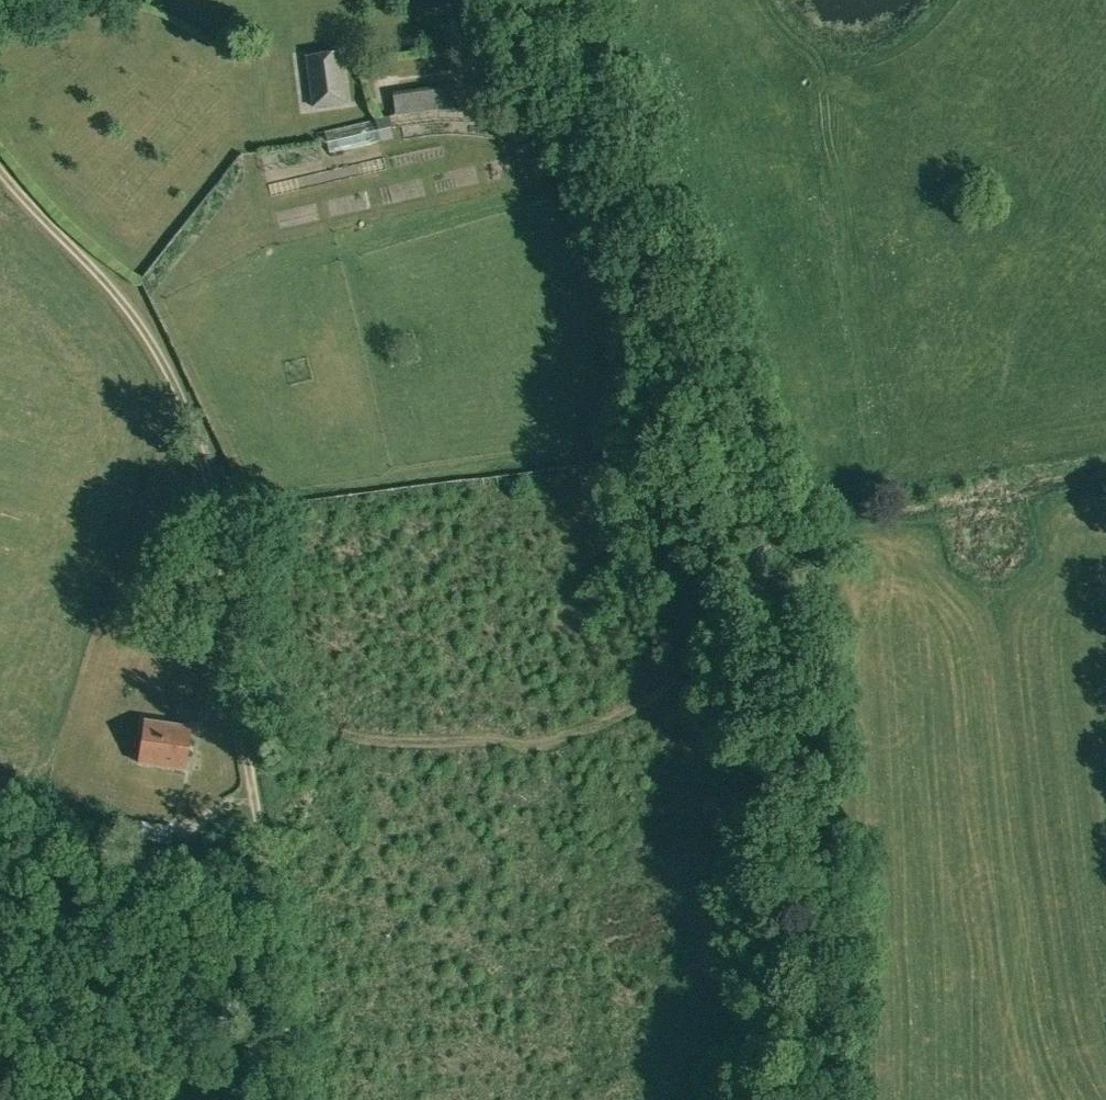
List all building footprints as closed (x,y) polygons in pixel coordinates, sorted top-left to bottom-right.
[(304,54),(311,107),(346,102),(340,50),(304,54)] [(451,84),(393,93),(396,113),(407,112),(421,109),(437,107),(454,107),(451,84)] [(389,134),(340,148),(345,169),(395,156),(389,134)] [(532,160),(540,177),(556,169),(549,152),(532,160)] [(139,762),(184,768),(190,726),(145,720),(139,762)]
